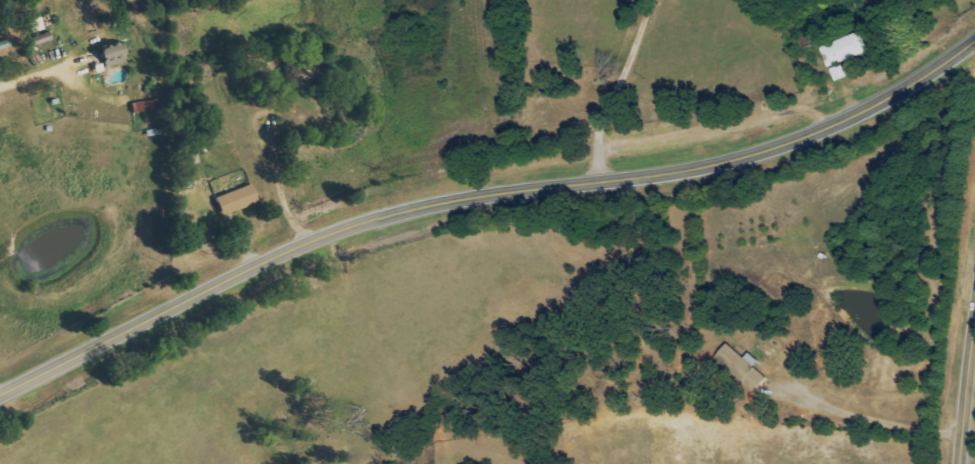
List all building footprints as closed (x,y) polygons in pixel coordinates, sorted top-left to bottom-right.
[(867,52),(859,32),(818,47),(825,67),(867,52)] [(124,63),(118,43),(91,51),(94,62),(100,60),(103,69),(124,63)] [(832,81),(843,78),(841,67),(830,69),(832,81)] [(133,112),(155,111),(154,102),(132,103),(133,112)] [(211,199),(218,217),(255,203),(248,185),(211,199)] [(742,358),(723,345),(712,360),(755,390),(764,377),(751,368),(756,361),(745,354),(742,358)]
